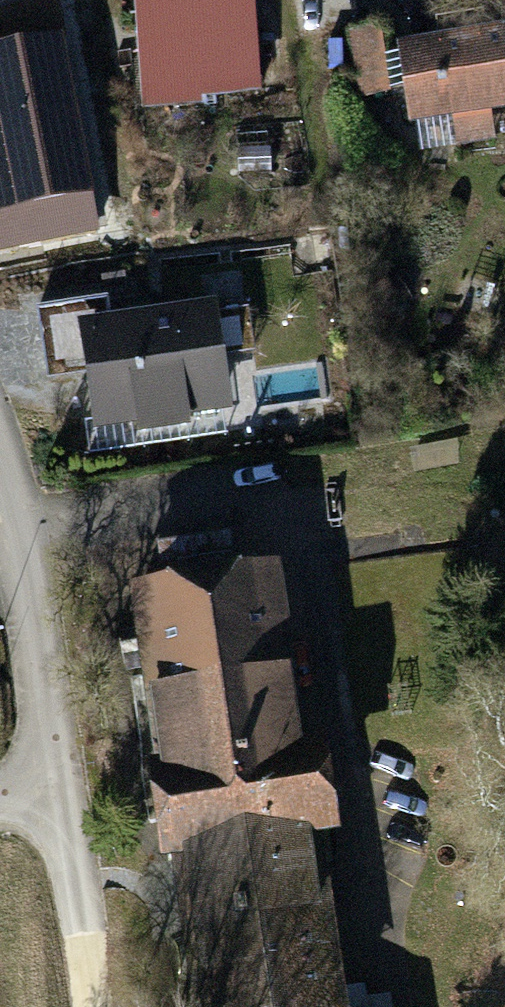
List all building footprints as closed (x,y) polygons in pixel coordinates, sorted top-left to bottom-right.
[(151,112),(263,106),(257,0),(145,0),(151,112)] [(358,21),(360,90),(402,89),(400,20),(358,21)] [(430,155),(504,143),(504,44),(415,58),(430,155)] [(96,227),(62,53),(0,63),(0,246),(96,227)] [(88,336),(104,450),(246,430),(230,316),(88,336)] [(139,602),(169,799),(147,803),(160,888),(189,883),(207,1006),(337,1006),(315,865),(347,860),(334,775),(303,779),(273,582),(139,602)]
